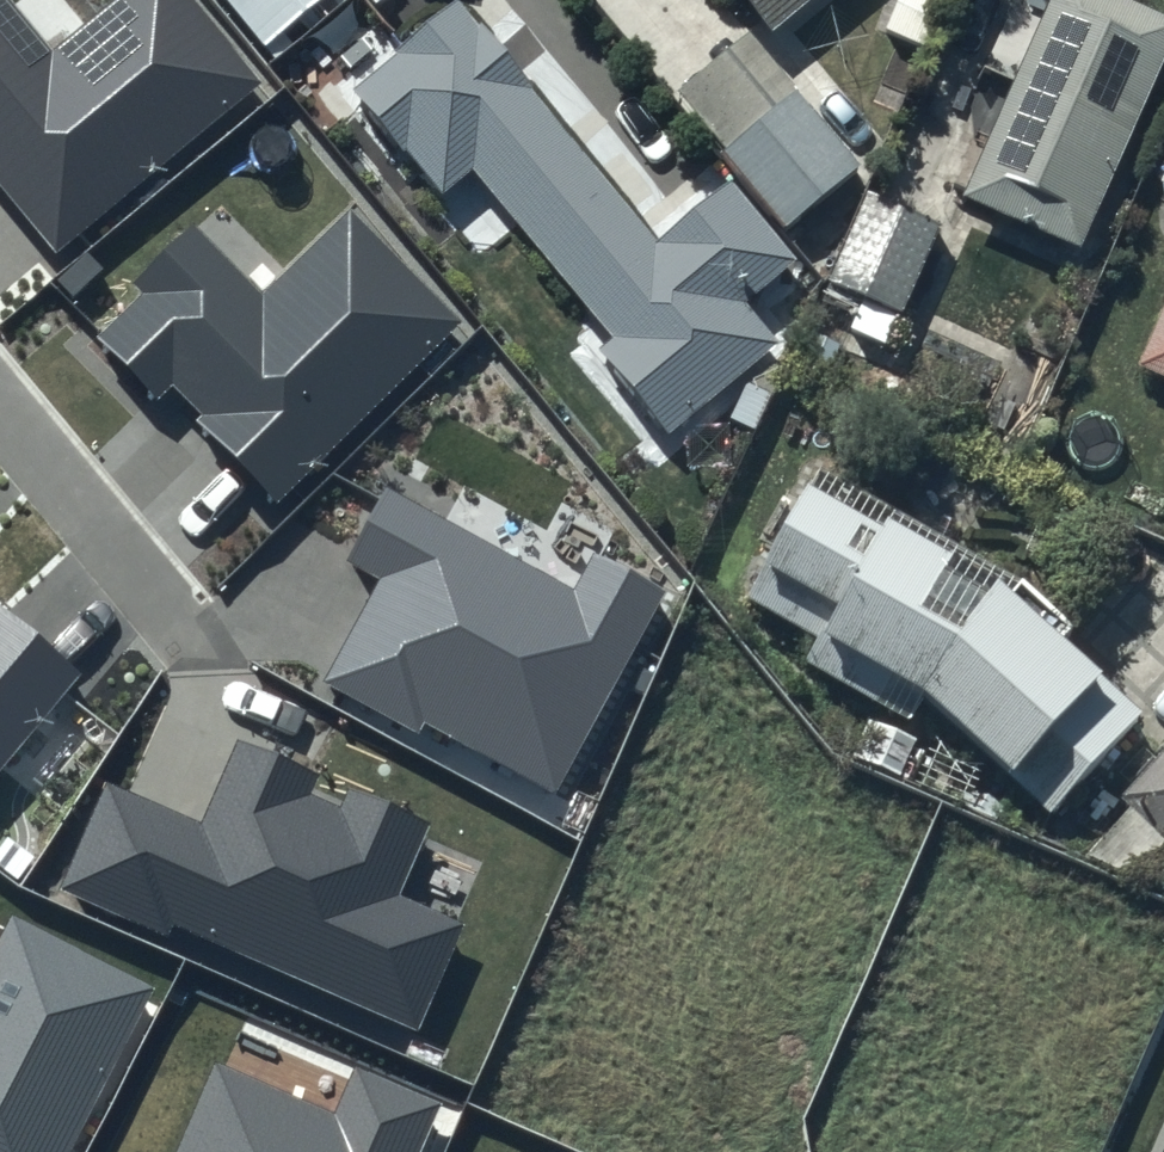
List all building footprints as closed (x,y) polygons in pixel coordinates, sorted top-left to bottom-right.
[(200,0),(105,0),(50,44),(14,0),(0,0),(0,191),(54,256),(267,82),(200,0)] [(264,58),(260,62),(271,75),(354,4),(350,0),(215,0),(264,58)] [(768,37),(814,0),(739,0),(768,37)] [(885,37),(924,54),(948,0),(902,0),(885,37)] [(962,197),(1080,248),(1163,58),(1163,14),(1133,0),(1050,0),(962,197)] [(449,12),(345,104),(668,465),(780,366),(743,325),(797,277),(722,193),(660,248),(449,12)] [(797,98),(727,161),(789,231),(860,168),(797,98)] [(943,231),(864,199),(823,298),(902,330),(943,231)] [(468,319),(350,200),(261,288),(194,219),(129,283),(139,292),(92,339),(153,401),(173,381),(205,414),(199,420),(281,503),(468,319)] [(1130,395),(1163,408),(1163,303),(1130,395)] [(843,445),(752,605),(1099,803),(1163,691),(1163,686),(1065,572),(843,445)] [(673,587),(592,543),(571,580),(392,482),(350,558),(385,577),(327,683),(412,729),(419,716),(560,794),(673,587)] [(85,673),(0,604),(0,777),(85,673)] [(315,777),(238,743),(203,824),(103,781),(56,887),(167,935),(172,923),(418,1031),(465,924),(398,895),(429,825),(347,789),(339,806),(308,793),(315,777)] [(1123,813),(1163,846),(1163,762),(1123,813)] [(9,911),(0,928),(0,1151),(65,1151),(152,985),(9,911)] [(214,1059),(172,1151),(420,1151),(441,1105),(351,1065),(331,1110),(214,1059)]
